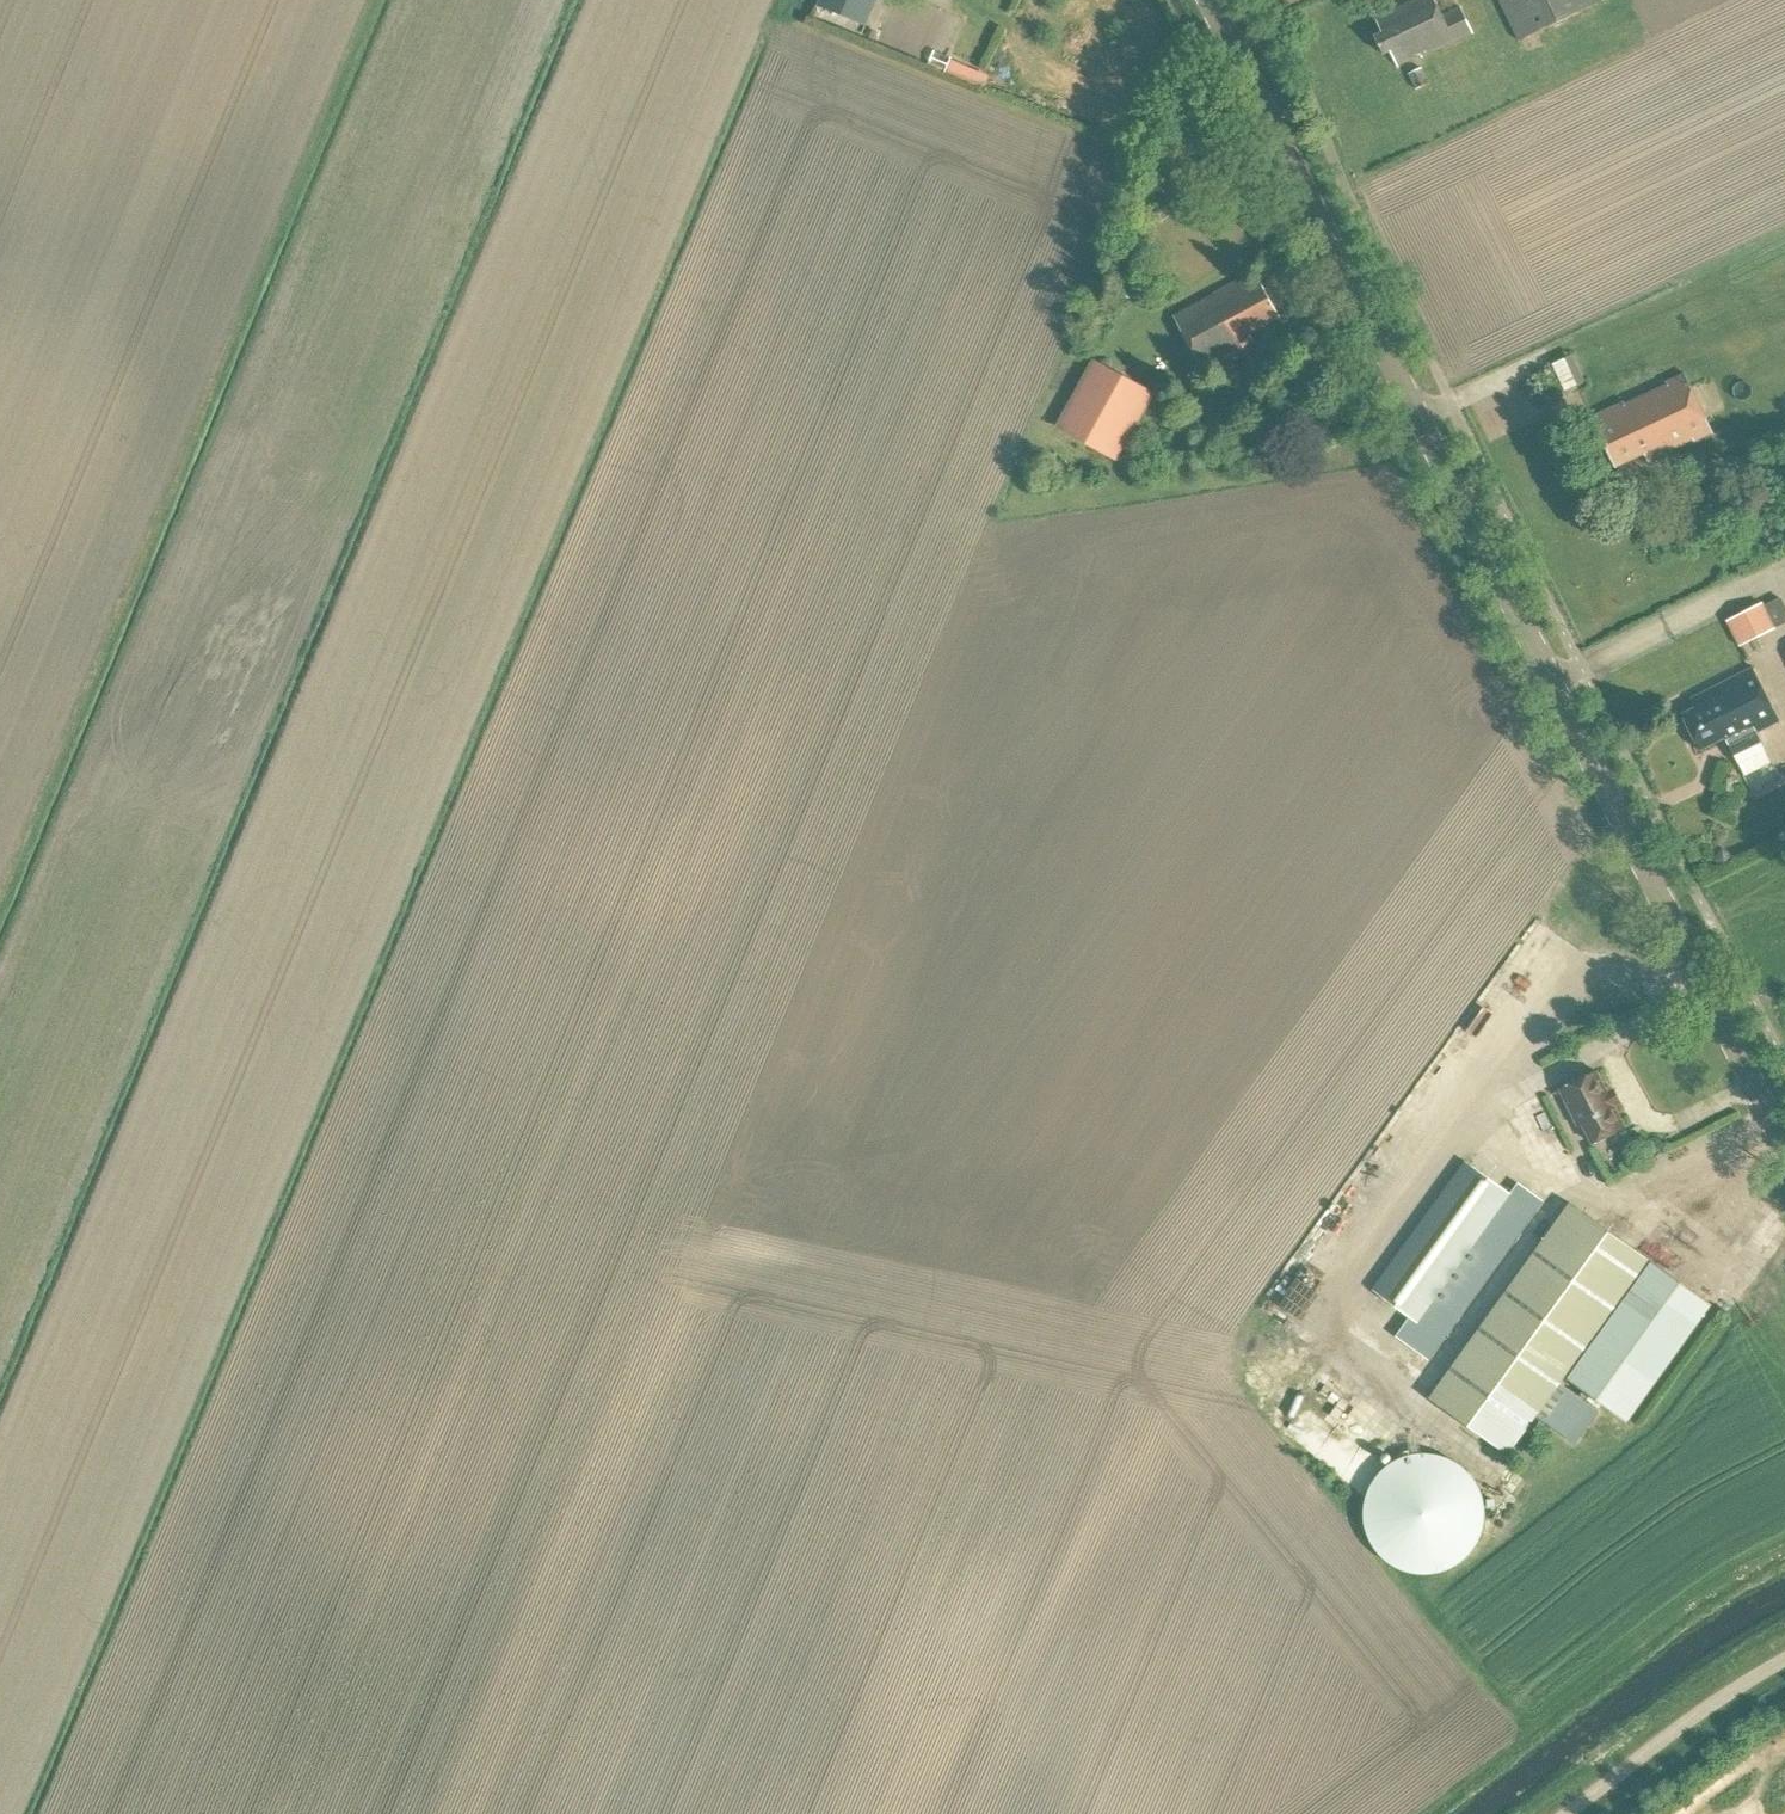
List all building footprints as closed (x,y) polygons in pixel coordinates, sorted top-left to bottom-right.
[(825,4),(876,25),(886,0),(826,0),(825,4)] [(1376,37),(1384,55),(1391,52),(1398,67),(1421,56),(1422,58),(1473,34),(1461,8),(1443,17),(1435,0),(1417,0),(1376,19),(1383,34),(1376,37)] [(1595,0),(1500,0),(1520,42),(1598,6),(1595,0)] [(1245,350),(1243,347),(1254,341),(1250,335),(1281,318),(1260,280),(1248,286),(1243,279),(1174,317),(1205,373),(1245,350)] [(1095,363),(1060,428),(1116,459),(1152,394),(1095,363)] [(1685,376),(1594,419),(1616,467),(1645,453),(1649,462),(1696,440),(1701,451),(1717,444),(1685,376)] [(1727,621),(1740,647),(1784,625),(1784,603),(1782,597),(1765,606),(1763,603),(1727,621)] [(1753,669),(1690,700),(1695,709),(1682,715),(1700,751),(1725,739),(1738,765),(1767,750),(1758,733),(1780,722),(1753,669)] [(1606,1095),(1608,1094),(1597,1072),(1560,1091),(1578,1126),(1583,1124),(1593,1144),(1625,1127),(1614,1105),(1612,1106),(1606,1095)] [(1396,1336),(1428,1360),(1442,1341),(1542,1201),(1517,1182),(1509,1193),(1467,1162),(1374,1291),(1410,1317),(1396,1336)] [(1570,1203),(1430,1399),(1509,1455),(1565,1378),(1649,1260),(1570,1203)] [(1649,1260),(1565,1378),(1627,1422),(1711,1305),(1649,1260)] [(1384,1470),(1382,1472),(1380,1474),(1379,1475),(1377,1477),(1376,1479),(1374,1481),(1373,1483),(1372,1485),(1371,1487),(1370,1489),(1369,1492),(1368,1494),(1367,1496),(1366,1498),(1366,1501),(1365,1503),(1365,1505),(1364,1508),(1364,1510),(1364,1512),(1364,1515),(1364,1517),(1364,1519),(1365,1522),(1365,1524),(1365,1527),(1366,1529),(1366,1531),(1367,1533),(1368,1536),(1369,1538),(1370,1540),(1371,1542),(1372,1544),(1373,1546),(1375,1548),(1376,1550),(1377,1552),(1379,1554),(1381,1556),(1382,1557),(1384,1559),(1386,1561),(1388,1562),(1390,1563),(1392,1565),(1394,1566),(1396,1567),(1398,1568),(1400,1569),(1402,1570),(1404,1571),(1407,1572),(1409,1572),(1411,1573),(1414,1573),(1416,1574),(1418,1574),(1421,1574),(1423,1574),(1425,1574),(1428,1574),(1430,1574),(1432,1574),(1435,1573),(1437,1573),(1439,1572),(1442,1572),(1444,1571),(1446,1570),(1448,1569),(1451,1568),(1453,1567),(1455,1566),(1457,1564),(1459,1563),(1461,1562),(1462,1560),(1464,1559),(1466,1557),(1468,1555),(1469,1554),(1471,1552),(1472,1550),(1474,1548),(1475,1546),(1476,1544),(1478,1542),(1479,1540),(1480,1538),(1481,1535),(1481,1533),(1482,1531),(1483,1529),(1483,1526),(1484,1524),(1484,1522),(1484,1519),(1485,1517),(1485,1515),(1485,1512),(1485,1510),(1484,1507),(1484,1505),(1484,1503),(1483,1500),(1483,1498),(1482,1496),(1481,1493),(1480,1491),(1480,1489),(1479,1487),(1477,1485),(1476,1483),(1475,1481),(1474,1479),(1472,1477),(1471,1475),(1469,1473),(1467,1471),(1466,1470),(1464,1468),(1462,1467),(1460,1465),(1458,1464),(1456,1463),(1454,1461),(1452,1460),(1450,1459),(1448,1458),(1446,1457),(1443,1457),(1441,1456),(1439,1455),(1436,1455),(1434,1454),(1432,1454),(1429,1454),(1427,1454),(1425,1454),(1422,1454),(1420,1454),(1417,1454),(1415,1454),(1413,1455),(1410,1455),(1408,1456),(1406,1457),(1404,1458),(1401,1458),(1399,1459),(1397,1461),(1395,1462),(1393,1463),(1391,1464),(1389,1466),(1387,1467),(1385,1469),(1384,1470)]
